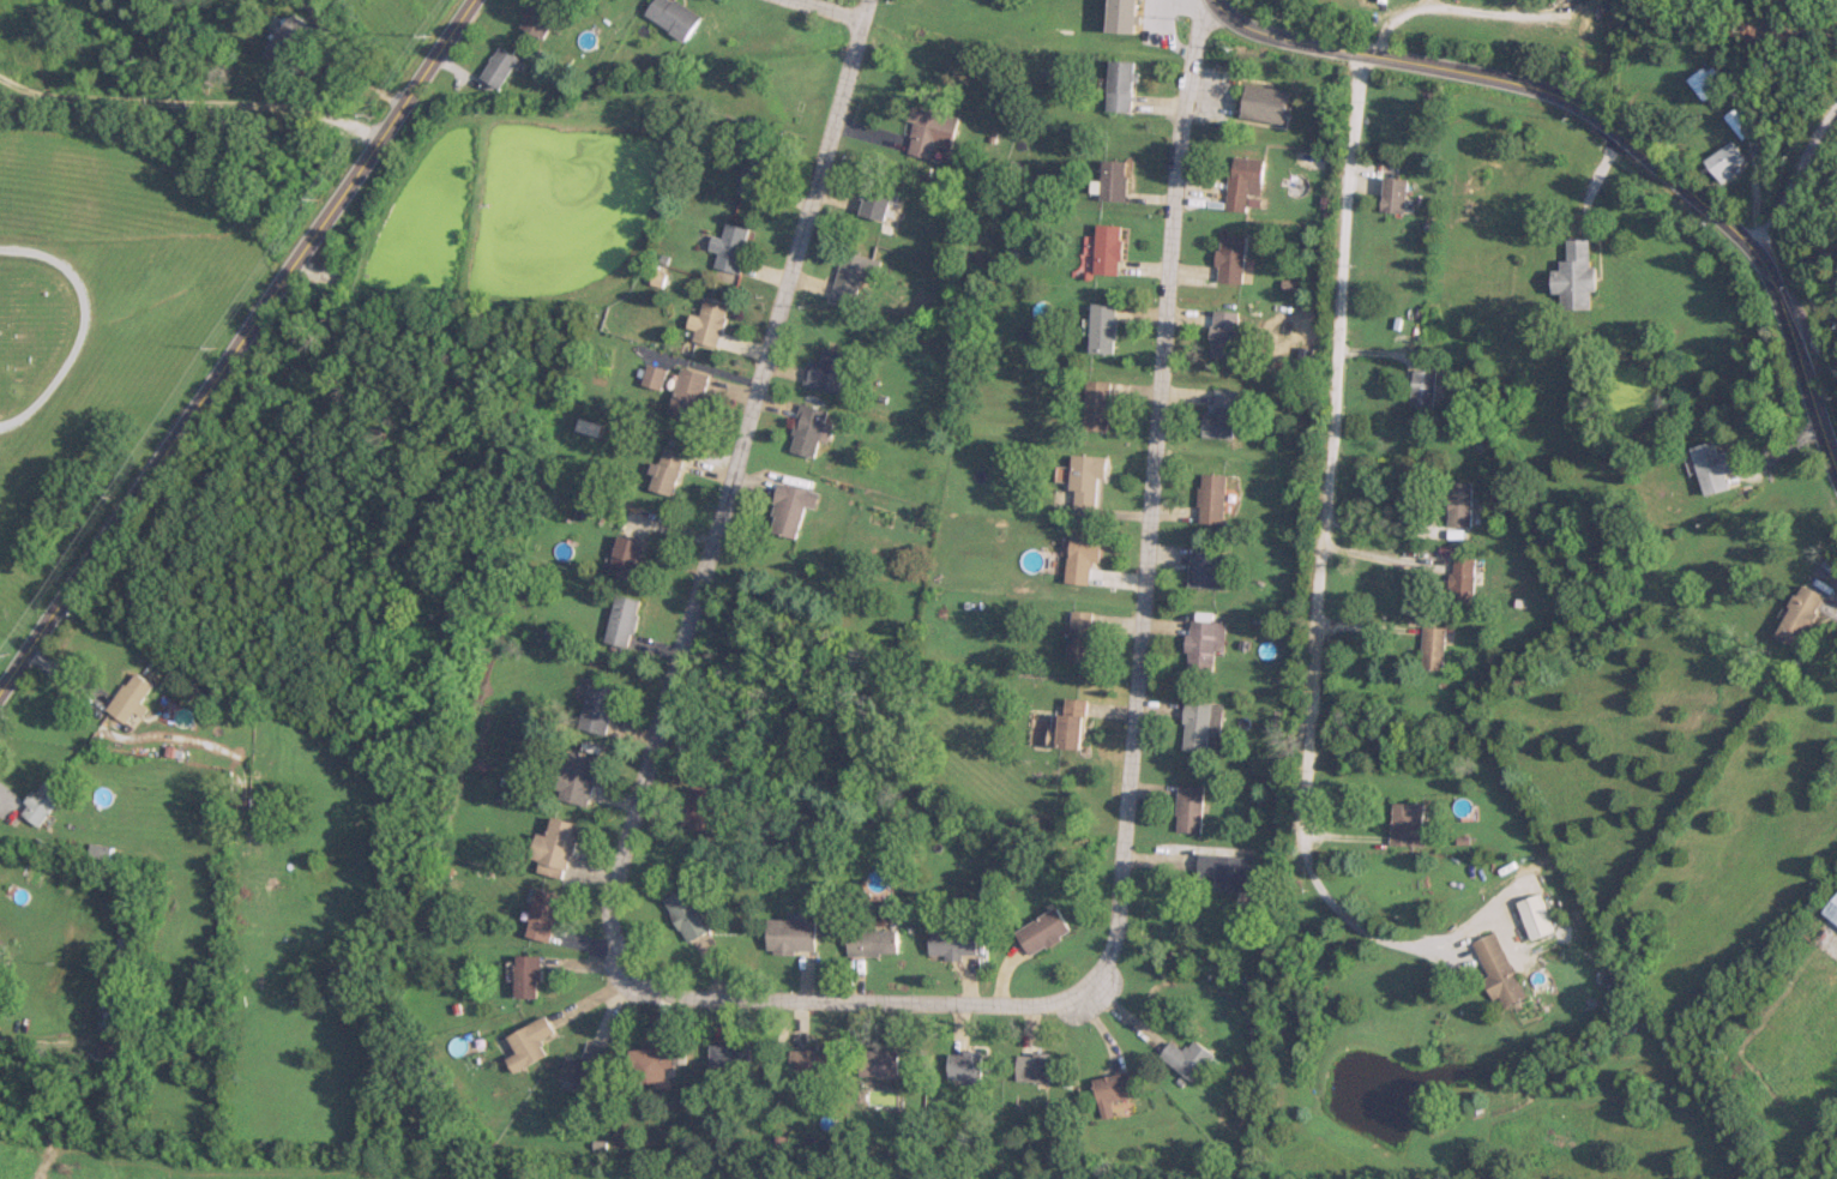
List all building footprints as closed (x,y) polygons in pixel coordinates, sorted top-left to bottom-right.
[(318,4),(315,0),(301,0),(308,10),(318,4)] [(545,0),(530,0),(521,27),(548,36),(559,5),(545,0)] [(689,41),(704,17),(679,0),(656,0),(647,14),(689,41)] [(1112,30),(1139,31),(1140,0),(1112,0),(1112,30)] [(317,28),(295,12),(266,51),(287,68),(317,28)] [(481,77),(502,88),(519,56),(499,45),(481,77)] [(1133,111),(1134,60),(1110,59),(1109,110),(1133,111)] [(1710,63),(1685,78),(1698,100),(1723,86),(1710,63)] [(1284,123),(1290,90),(1249,83),(1244,116),(1284,123)] [(952,148),(958,115),(915,107),(906,152),(932,157),(934,145),(952,148)] [(1750,131),(1733,107),(1721,115),(1738,139),(1750,131)] [(1700,160),(1714,180),(1742,161),(1727,141),(1700,160)] [(740,192),(767,198),(778,150),(752,143),(740,192)] [(1263,158),(1231,155),(1225,209),(1246,211),(1248,195),(1259,196),(1263,158)] [(1127,200),(1127,159),(1102,159),(1102,200),(1127,200)] [(1382,211),(1405,214),(1409,179),(1386,176),(1382,211)] [(886,219),(893,187),(865,182),(859,214),(886,219)] [(723,237),(713,235),(709,249),(719,251),(715,267),(739,273),(750,227),(727,222),(723,237)] [(1122,224),(1097,224),(1097,275),(1122,275),(1122,224)] [(1243,282),(1245,234),(1218,233),(1217,282),(1243,282)] [(1591,239),(1569,239),(1569,260),(1562,260),(1562,272),(1554,272),(1554,292),(1564,292),(1564,308),(1595,308),(1595,266),(1591,266),(1591,239)] [(855,304),(860,279),(874,283),(879,259),(842,251),(832,299),(855,304)] [(729,303),(704,297),(693,342),(718,348),(729,303)] [(1117,303),(1092,303),(1091,352),(1117,352),(1117,303)] [(1236,356),(1236,311),(1211,311),(1211,356),(1236,356)] [(810,359),(804,384),(838,393),(848,355),(824,349),(821,362),(810,359)] [(711,374),(682,366),(670,413),(699,420),(711,374)] [(1411,407),(1435,407),(1435,370),(1411,370),(1411,407)] [(1113,381),(1087,381),(1087,432),(1113,432),(1113,381)] [(1234,439),(1240,391),(1214,388),(1211,410),(1205,409),(1202,435),(1234,439)] [(828,409),(801,403),(789,451),(817,458),(828,409)] [(1724,488),(1720,473),(1731,471),(1725,449),(1714,452),(1711,440),(1686,447),(1700,495),(1724,488)] [(672,496),(685,453),(664,447),(651,489),(672,496)] [(1110,457),(1074,455),(1071,506),(1100,507),(1101,478),(1109,479),(1110,457)] [(1225,525),(1225,474),(1200,474),(1200,525),(1225,525)] [(1447,526),(1470,526),(1470,481),(1447,481),(1447,526)] [(819,490),(777,483),(770,533),(798,538),(803,506),(816,508),(819,490)] [(638,579),(646,540),(621,534),(612,574),(638,579)] [(1091,584),(1092,560),(1102,561),(1103,536),(1070,534),(1068,583),(1091,584)] [(1229,553),(1192,551),(1190,586),(1227,588),(1229,553)] [(1451,603),(1472,603),(1472,557),(1451,557),(1451,603)] [(1796,649),(1819,594),(1794,583),(1770,638),(1796,649)] [(606,642),(632,648),(642,598),(617,593),(606,642)] [(1093,662),(1093,611),(1069,611),(1069,662),(1093,662)] [(1214,670),(1215,648),(1224,649),(1225,621),(1189,619),(1186,668),(1214,670)] [(1421,669),(1444,669),(1444,626),(1421,626),(1421,669)] [(154,690),(145,676),(107,700),(123,724),(140,713),(142,715),(150,710),(142,698),(154,690)] [(607,736),(619,689),(591,682),(579,729),(607,736)] [(1062,749),(1086,749),(1086,699),(1062,699),(1062,749)] [(1218,704),(1186,702),(1182,750),(1215,752),(1218,704)] [(588,805),(599,758),(571,751),(568,764),(557,762),(549,796),(588,805)] [(22,817),(44,827),(62,791),(40,780),(22,817)] [(710,833),(722,792),(694,784),(682,825),(710,833)] [(1203,786),(1178,786),(1178,834),(1203,834),(1203,786)] [(1423,803),(1392,803),(1392,847),(1423,847),(1423,803)] [(578,823),(552,818),(548,836),(538,834),(533,859),(540,861),(537,873),(566,879),(578,823)] [(1255,857),(1201,856),(1199,892),(1254,893),(1255,857)] [(711,931),(689,888),(666,899),(687,942),(711,931)] [(525,936),(548,942),(561,895),(539,889),(525,936)] [(1554,932),(1539,895),(1518,903),(1532,940),(1554,932)] [(1836,925),(1836,897),(1824,915),(1836,925)] [(1017,931),(1032,956),(1073,932),(1058,907),(1017,931)] [(818,920),(767,920),(767,952),(818,952),(818,920)] [(899,955),(899,930),(848,930),(848,955),(899,955)] [(981,932),(931,932),(931,955),(981,956),(981,932)] [(1492,990),(1498,987),(1506,1005),(1523,997),(1494,932),(1471,943),(1492,990)] [(540,955),(516,955),(516,999),(540,999),(540,955)] [(508,1035),(517,1053),(507,1059),(514,1073),(547,1056),(539,1040),(555,1033),(546,1016),(508,1035)] [(1216,1054),(1197,1039),(1188,1051),(1174,1040),(1161,1056),(1195,1082),(1216,1054)] [(568,1054),(561,1079),(596,1089),(607,1047),(587,1042),(583,1058),(568,1054)] [(750,1045),(710,1045),(710,1066),(750,1066),(750,1045)] [(631,1048),(633,1083),(665,1082),(665,1066),(686,1065),(685,1046),(631,1048)] [(792,1073),(830,1073),(830,1049),(792,1049),(792,1073)] [(901,1050),(860,1050),(860,1076),(901,1076),(901,1050)] [(949,1080),(969,1080),(969,1090),(984,1090),(984,1051),(949,1051),(949,1080)] [(1053,1053),(1019,1053),(1019,1081),(1053,1081),(1053,1053)] [(1136,1096),(1132,1072),(1097,1078),(1102,1103),(1136,1096)]
